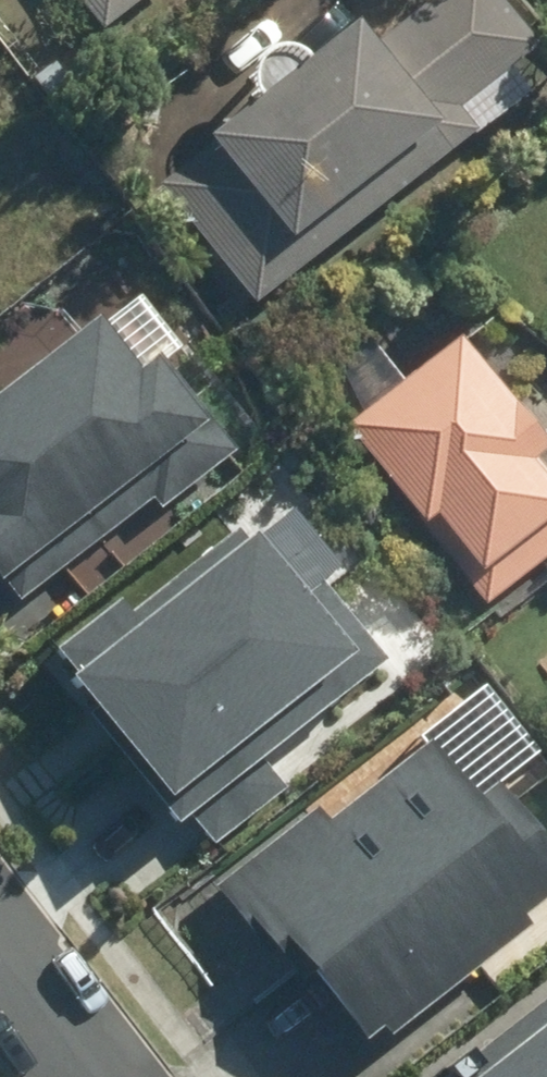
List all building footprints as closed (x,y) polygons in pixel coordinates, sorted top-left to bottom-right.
[(110,29),(147,0),(87,0),(110,29)] [(299,245),(447,130),(464,152),(532,98),(516,77),(546,53),(546,50),(505,0),(435,0),(375,50),(360,32),(269,110),(260,100),(157,189),(255,316),(314,265),(299,245)] [(206,431),(154,365),(137,379),(95,324),(0,399),(0,579),(6,587),(206,431)] [(458,335),(345,423),(421,521),(434,511),(475,565),(546,510),(546,479),(530,458),(544,447),(458,335)] [(43,654),(175,818),(184,810),(204,834),(282,772),(262,748),(380,653),(316,574),(335,559),(291,504),(272,519),(258,501),(130,604),(120,592),(43,654)] [(318,810),(220,889),(266,946),(279,935),(361,1038),(383,1020),(392,1032),(525,925),(519,917),(546,894),(546,855),(489,783),(471,798),(426,741),(327,821),(318,810)] [(433,1076),(546,1076),(546,989),(433,1076)]
